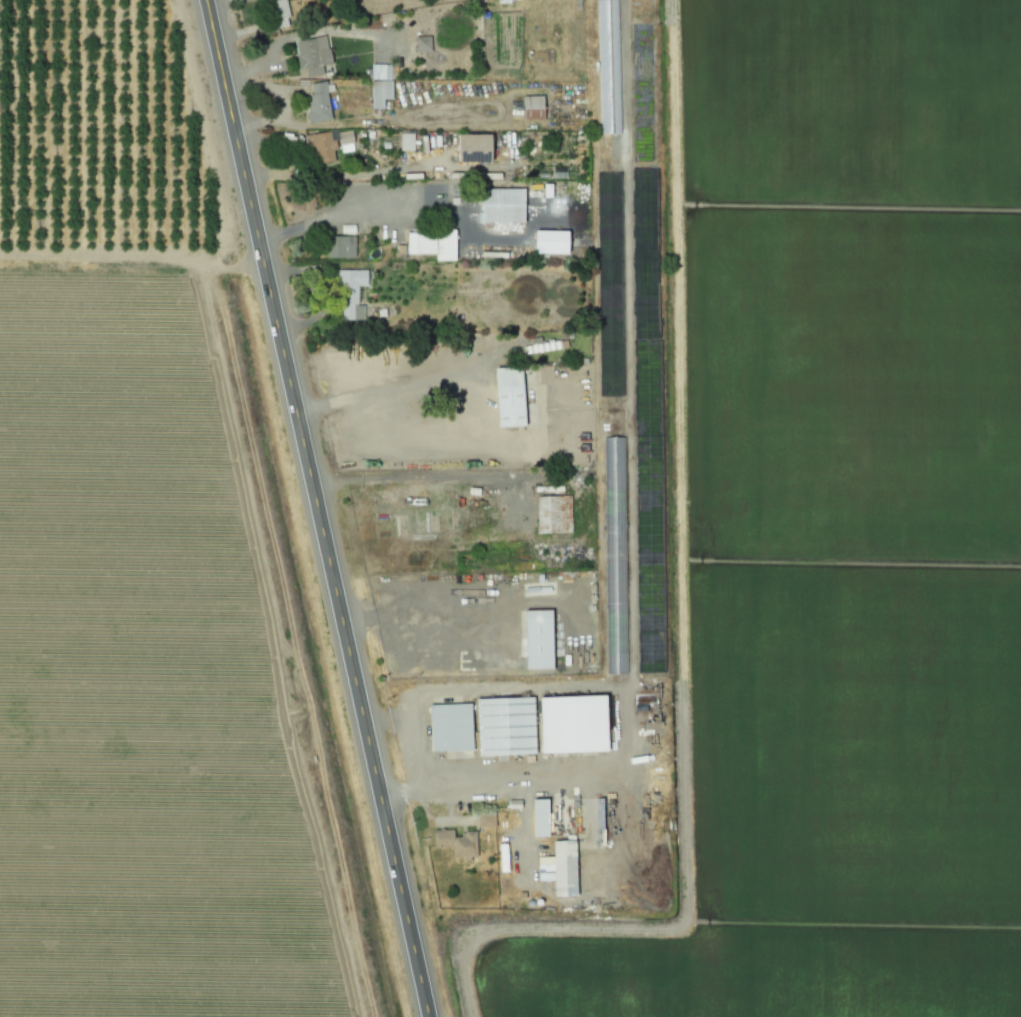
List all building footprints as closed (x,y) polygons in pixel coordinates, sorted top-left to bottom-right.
[(286,0),(276,0),(277,17),(287,17),(286,0)] [(417,52),(432,51),(432,36),(417,37),(417,52)] [(296,41),(300,70),(307,69),(308,78),(325,75),(323,65),(332,64),(329,37),(296,41)] [(393,99),(392,64),(372,64),(373,109),(386,109),(386,100),(393,99)] [(313,123),(333,119),(326,81),(307,85),(313,123)] [(527,120),(547,120),(547,96),(526,96),(527,120)] [(306,135),(307,148),(316,147),(318,164),(337,162),(335,150),(342,149),(342,152),(356,151),(353,130),(306,135)] [(414,151),(414,133),(400,133),(400,151),(414,151)] [(496,162),(497,134),(459,134),(459,151),(457,151),(457,161),(496,162)] [(484,199),(485,223),(528,222),(527,188),(493,189),(493,199),(484,199)] [(573,254),(574,232),(535,231),(535,243),(535,253),(573,254)] [(436,255),(436,261),(457,261),(458,233),(408,233),(408,254),(436,255)] [(355,235),(328,236),(328,258),(355,258),(355,235)] [(341,320),(364,320),(364,305),(359,305),(359,286),(369,286),(368,270),(340,270),(341,320)] [(526,368),(499,368),(501,427),(529,426),(526,368)] [(627,674),(624,438),(603,438),(605,528),(607,528),(607,545),(605,545),(607,675),(627,674)] [(539,534),(573,533),(573,496),(539,497),(539,534)] [(529,671),(557,670),(556,610),(528,611),(529,671)] [(546,698),(548,754),(615,752),(613,696),(546,698)] [(481,756),(539,755),(538,698),(480,699),(481,756)] [(436,753),(478,751),(475,703),(433,706),(436,753)] [(551,837),(552,800),(535,800),(535,837),(551,837)] [(478,816),(479,828),(496,827),(496,815),(478,816)] [(477,833),(455,833),(455,830),(434,830),(435,847),(454,846),(454,859),(478,858),(477,833)] [(579,841),(556,841),(556,857),(539,857),(540,882),(557,881),(558,897),(580,897),(579,841)]
